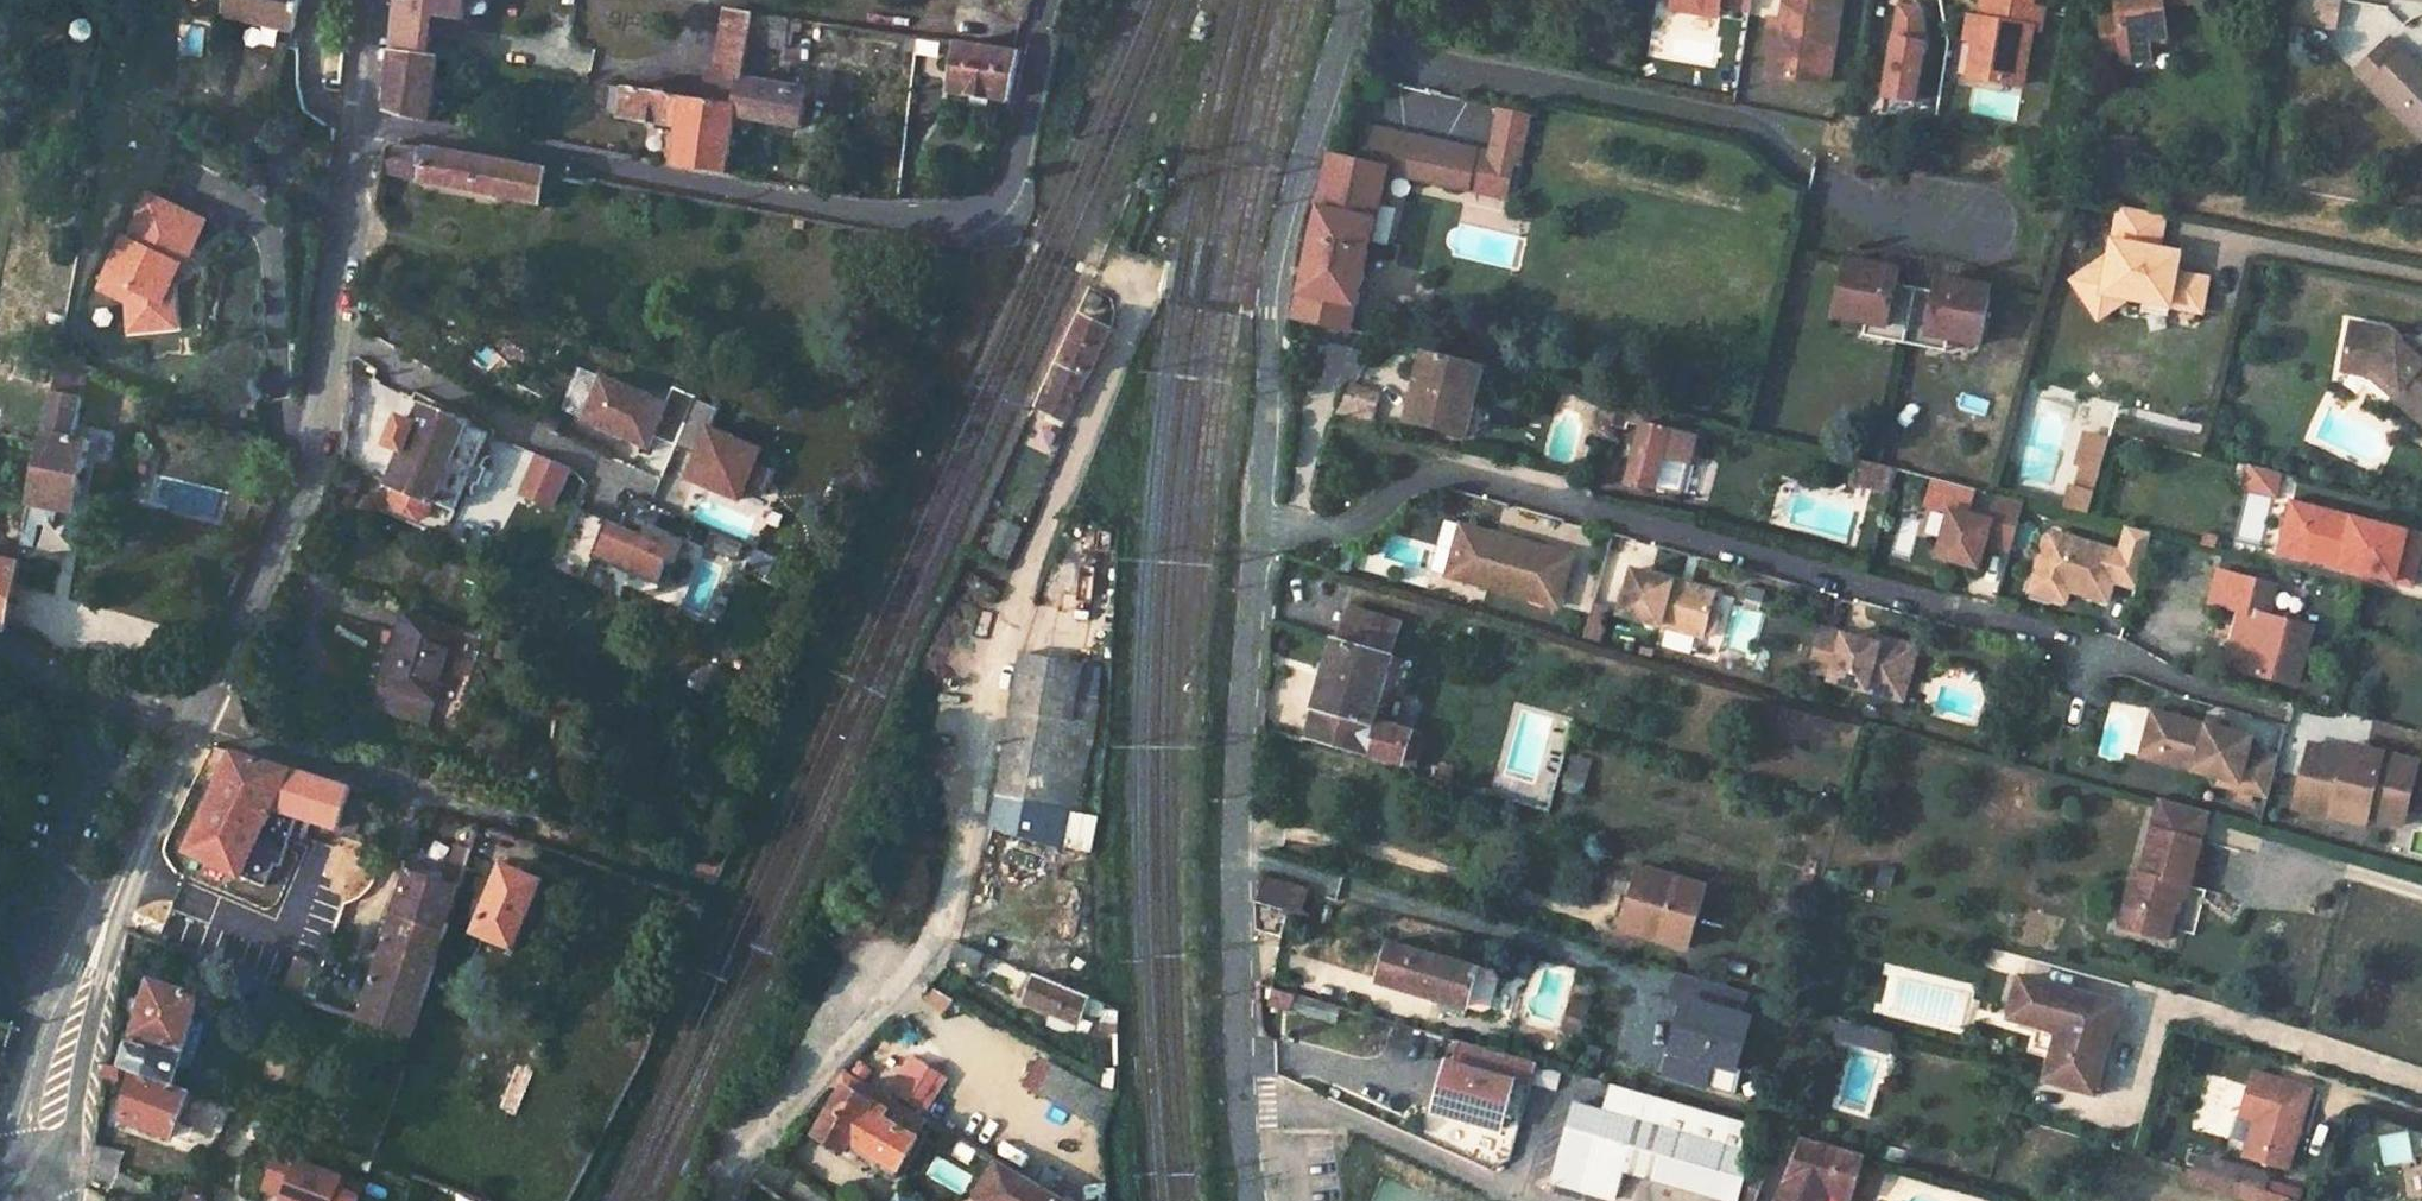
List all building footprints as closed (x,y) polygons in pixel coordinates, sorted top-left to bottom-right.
[(220,14),(293,29),(299,0),(222,0),(220,14)] [(425,19),(462,25),(466,0),(398,0),(394,53),(419,57),(421,40),(425,19)] [(1669,13),(1723,23),(1725,9),(1748,13),(1750,0),(1671,0),(1669,13)] [(1834,87),(1841,44),(1848,0),(1796,0),(1795,11),(1805,13),(1802,24),(1792,22),(1790,36),(1789,50),(1788,50),(1776,48),(1772,77),(1834,87)] [(1994,21),(1993,22),(1975,18),(1974,21),(1971,37),(1970,44),(1972,44),(1984,46),(1980,68),(1979,77),(2030,87),(2032,77),(2039,31),(2046,32),(2048,19),(2050,9),(2043,8),(2038,7),(2040,0),(1995,0),(1997,0),(1995,10),(1994,21)] [(2121,7),(2125,32),(2127,43),(2129,57),(2164,51),(2162,39),(2166,39),(2178,37),(2178,34),(2172,0),(2119,0),(2121,7)] [(2341,0),(2292,0),(2289,24),(2337,31),(2341,0)] [(1885,103),(1922,104),(1926,4),(1889,3),(1885,103)] [(752,16),(725,12),(718,70),(709,69),(705,102),(737,107),(742,81),(747,45),(752,16)] [(782,51),(787,21),(752,16),(747,45),(763,48),(782,51)] [(68,35),(66,42),(74,47),(83,48),(89,43),(90,37),(84,31),(76,29),(68,35)] [(900,44),(917,47),(918,38),(902,36),(900,44)] [(936,56),(939,41),(918,38),(917,47),(916,54),(936,56)] [(439,60),(456,63),(457,58),(459,47),(421,40),(419,57),(439,60)] [(953,92),(1009,99),(1019,51),(959,43),(953,92)] [(756,84),(763,48),(747,45),(742,81),(756,84)] [(2421,138),(2421,73),(2403,53),(2399,56),(2386,45),(2361,72),(2357,76),(2421,138)] [(429,123),(439,60),(419,57),(394,53),(389,111),(398,117),(429,123)] [(472,58),(471,65),(481,67),(481,60),(472,58)] [(735,120),(802,129),(808,90),(756,84),(742,81),(737,107),(735,120)] [(614,88),(609,113),(623,116),(623,118),(682,128),(686,98),(614,88)] [(735,120),(737,107),(705,102),(686,98),(682,128),(680,137),(677,158),(675,169),(725,177),(735,120)] [(1496,103),(1484,154),(1476,190),(1513,198),(1533,112),(1496,103)] [(1329,161),(1295,322),(1353,334),(1387,172),(1476,190),(1484,154),(1366,129),(1358,167),(1329,161)] [(671,136),(668,157),(677,158),(680,137),(671,136)] [(427,151),(422,184),(542,205),(547,172),(427,151)] [(668,157),(667,167),(675,169),(677,158),(668,157)] [(202,229),(142,200),(120,245),(116,243),(96,284),(117,294),(125,309),(127,339),(162,336),(159,309),(171,308),(170,287),(176,274),(180,276),(202,229)] [(2105,257),(2082,274),(2107,310),(2123,300),(2138,302),(2164,307),(2196,312),(2201,281),(2170,275),(2163,265),(2165,253),(2152,251),(2160,215),(2115,206),(2105,257)] [(2174,255),(2165,253),(2163,265),(2170,275),(2174,255)] [(1906,349),(1917,294),(1898,290),(1901,275),(1848,264),(1836,321),(1868,328),(1888,332),(1885,345),(1906,349)] [(2082,274),(2067,283),(2093,320),(2107,310),(2082,274)] [(1937,297),(1917,294),(1906,349),(1927,353),(1930,340),(1950,345),(1981,351),(1993,294),(1940,283),(1937,297)] [(117,294),(96,284),(92,292),(125,309),(117,294)] [(2164,307),(2138,302),(2136,313),(2162,317),(2164,307)] [(174,335),(171,308),(159,309),(162,336),(174,335)] [(1112,335),(1086,323),(1064,372),(1068,374),(1048,417),(1066,425),(1089,378),(1091,379),(1112,335)] [(2348,327),(2341,366),(2370,371),(2397,394),(2390,402),(2421,429),(2421,365),(2421,366),(2399,347),(2383,333),(2348,327)] [(1885,345),(1888,332),(1868,328),(1865,341),(1885,345)] [(1950,345),(1930,340),(1927,353),(1947,357),(1950,345)] [(2406,340),(2399,347),(2421,366),(2421,365),(2421,353),(2406,340)] [(27,525),(38,527),(40,508),(75,513),(87,441),(70,437),(83,364),(60,353),(42,446),(31,506),(27,525)] [(1430,354),(1413,425),(1471,440),(1488,369),(1430,354)] [(2341,366),(2339,376),(2365,380),(2390,402),(2397,394),(2370,371),(2341,366)] [(667,403),(597,373),(578,418),(647,448),(667,403)] [(1345,417),(1373,425),(1381,401),(1355,393),(1345,417)] [(489,432),(426,405),(418,425),(403,419),(392,446),(407,452),(393,486),(457,512),(489,432)] [(1608,405),(1597,461),(1616,465),(1624,430),(1634,433),(1635,427),(1646,428),(1646,426),(1649,417),(1608,405)] [(1695,427),(1649,417),(1646,426),(1691,438),(1695,427)] [(756,446),(701,425),(681,478),(737,498),(756,446)] [(1646,428),(1633,485),(1663,493),(1673,453),(1701,459),(1706,442),(1691,438),(1646,426),(1646,428)] [(528,467),(533,451),(502,442),(497,457),(528,467)] [(567,468),(534,454),(516,497),(550,511),(567,468)] [(1896,472),(1867,465),(1861,489),(1890,496),(1896,472)] [(2021,500),(1931,478),(1917,535),(1938,540),(1934,560),(1978,571),(1985,544),(2009,549),(2021,500)] [(2349,509),(2353,497),(2342,495),(2339,506),(2349,509)] [(670,543),(603,519),(590,556),(656,580),(670,543)] [(1444,566),(1456,524),(1443,520),(1431,562),(1444,566)] [(1576,552),(1459,521),(1444,577),(1561,609),(1576,552)] [(2338,584),(2341,572),(2387,581),(2399,535),(2353,523),(2346,550),(2341,548),(2331,583),(2338,584)] [(2117,547),(2044,526),(2025,595),(2063,606),(2066,592),(2107,604),(2112,586),(2134,592),(2152,532),(2124,524),(2117,547)] [(0,553),(0,628),(7,632),(20,563),(6,560),(7,555),(0,553)] [(2289,626),(2271,621),(2279,592),(2222,576),(2214,608),(2244,616),(2229,672),(2301,691),(2316,633),(2289,626)] [(1638,577),(1626,621),(1707,644),(1719,599),(1638,577)] [(2291,619),(2273,614),(2271,621),(2289,626),(2291,619)] [(402,616),(378,688),(437,707),(461,635),(402,616)] [(1400,664),(1410,637),(1355,620),(1345,646),(1400,664)] [(1831,688),(1892,706),(1906,659),(1870,649),(1823,635),(1810,676),(1832,683),(1831,688)] [(1892,706),(1904,709),(1919,655),(1872,641),(1870,649),(1906,659),(1892,706)] [(1345,646),(1312,742),(1417,773),(1429,742),(1380,727),(1400,664),(1345,646)] [(1002,795),(1068,806),(1082,808),(1098,729),(1082,727),(1092,662),(1028,653),(1023,675),(1018,698),(1014,716),(1002,795)] [(1082,727),(1098,729),(1099,730),(1105,664),(1092,662),(1082,727)] [(2278,752),(2151,711),(2137,754),(2264,795),(2278,752)] [(2408,764),(2307,742),(2292,812),(2393,833),(2408,764)] [(235,753),(188,854),(241,878),(272,809),(343,832),(347,820),(338,816),(348,788),(235,753)] [(2206,820),(2158,806),(2149,835),(2198,849),(2206,820)] [(2130,878),(2114,934),(2163,948),(2178,893),(2185,895),(2198,849),(2149,835),(2137,880),(2130,878)] [(1042,854),(1038,875),(1050,877),(1053,857),(1042,854)] [(1064,873),(1066,860),(1053,857),(1050,877),(1038,875),(1034,891),(1068,896),(1074,876),(1064,873)] [(457,889),(464,866),(449,861),(443,883),(406,872),(393,915),(442,931),(457,889)] [(503,863),(472,931),(512,949),(544,880),(503,863)] [(1705,889),(1641,869),(1636,889),(1625,924),(1643,928),(1641,938),(1686,951),(1705,889)] [(1316,889),(1260,873),(1260,907),(1290,916),(1307,920),(1316,889)] [(1610,931),(1641,938),(1643,928),(1625,924),(1636,889),(1623,886),(1610,931)] [(1283,941),(1290,916),(1260,907),(1259,935),(1283,941)] [(438,943),(442,931),(393,915),(377,967),(425,983),(438,943)] [(158,926),(154,936),(177,945),(184,928),(164,921),(162,928),(158,926)] [(1495,977),(1493,973),(1491,969),(1387,940),(1374,980),(1437,999),(1441,986),(1468,994),(1463,1007),(1478,1011),(1486,1008),(1495,977)] [(984,974),(991,960),(963,948),(955,962),(984,974)] [(306,984),(300,998),(391,1031),(406,1037),(425,983),(377,967),(365,1006),(306,984)] [(1750,994),(1675,974),(1669,998),(1682,1001),(1662,1073),(1732,1091),(1753,1015),(1745,1012),(1750,994)] [(198,995),(147,979),(130,1036),(147,1042),(145,1049),(128,1043),(122,1064),(169,1082),(174,1067),(180,1069),(188,1062),(199,1028),(198,1020),(191,1017),(198,995)] [(1043,983),(1032,1008),(1081,1031),(1085,1019),(1090,1002),(1069,994),(1043,983)] [(1468,994),(1441,986),(1437,999),(1463,1007),(1468,994)] [(1277,990),(1272,1007),(1290,1013),(1295,995),(1277,990)] [(2100,1068),(2112,1024),(2015,996),(2004,1036),(2031,1044),(2053,1050),(2047,1072),(2039,1099),(2081,1111),(2093,1066),(2100,1068)] [(1107,1025),(1113,1011),(1090,1002),(1085,1019),(1107,1025)] [(1889,1055),(1894,1035),(1839,1020),(1834,1041),(1889,1055)] [(407,1050),(411,1038),(406,1037),(391,1031),(387,1042),(407,1050)] [(2047,1072),(2053,1050),(2031,1044),(2025,1066),(2047,1072)] [(926,1110),(948,1074),(914,1053),(892,1088),(926,1110)] [(1027,1059),(1015,1081),(1042,1094),(1053,1071),(1027,1059)] [(1449,1063),(1436,1107),(1500,1126),(1514,1081),(1449,1063)] [(514,1117),(534,1073),(517,1066),(498,1110),(514,1117)] [(2314,1088),(2252,1069),(2238,1118),(2252,1122),(2241,1157),(2289,1171),(2314,1088)] [(132,1071),(121,1115),(172,1134),(186,1091),(132,1071)] [(1110,1072),(1104,1091),(1121,1101),(1121,1077),(1110,1072)] [(922,1141),(931,1123),(850,1076),(839,1087),(847,1094),(901,1122),(897,1129),(922,1141)] [(1610,1083),(1601,1110),(1572,1101),(1544,1186),(1592,1200),(1610,1200),(1618,1177),(1695,1200),(1735,1200),(1744,1172),(1738,1170),(1751,1128),(1610,1083)] [(847,1094),(820,1140),(849,1156),(855,1144),(903,1173),(922,1141),(897,1129),(901,1122),(847,1094)] [(1776,1200),(1850,1200),(1865,1153),(1796,1133),(1776,1200)] [(363,1181),(269,1159),(261,1192),(280,1196),(279,1200),(358,1200),(363,1181)] [(1003,1166),(986,1200),(1063,1200),(1003,1166)] [(2291,1200),(2184,1170),(2180,1184),(2234,1200),(2291,1200)]
